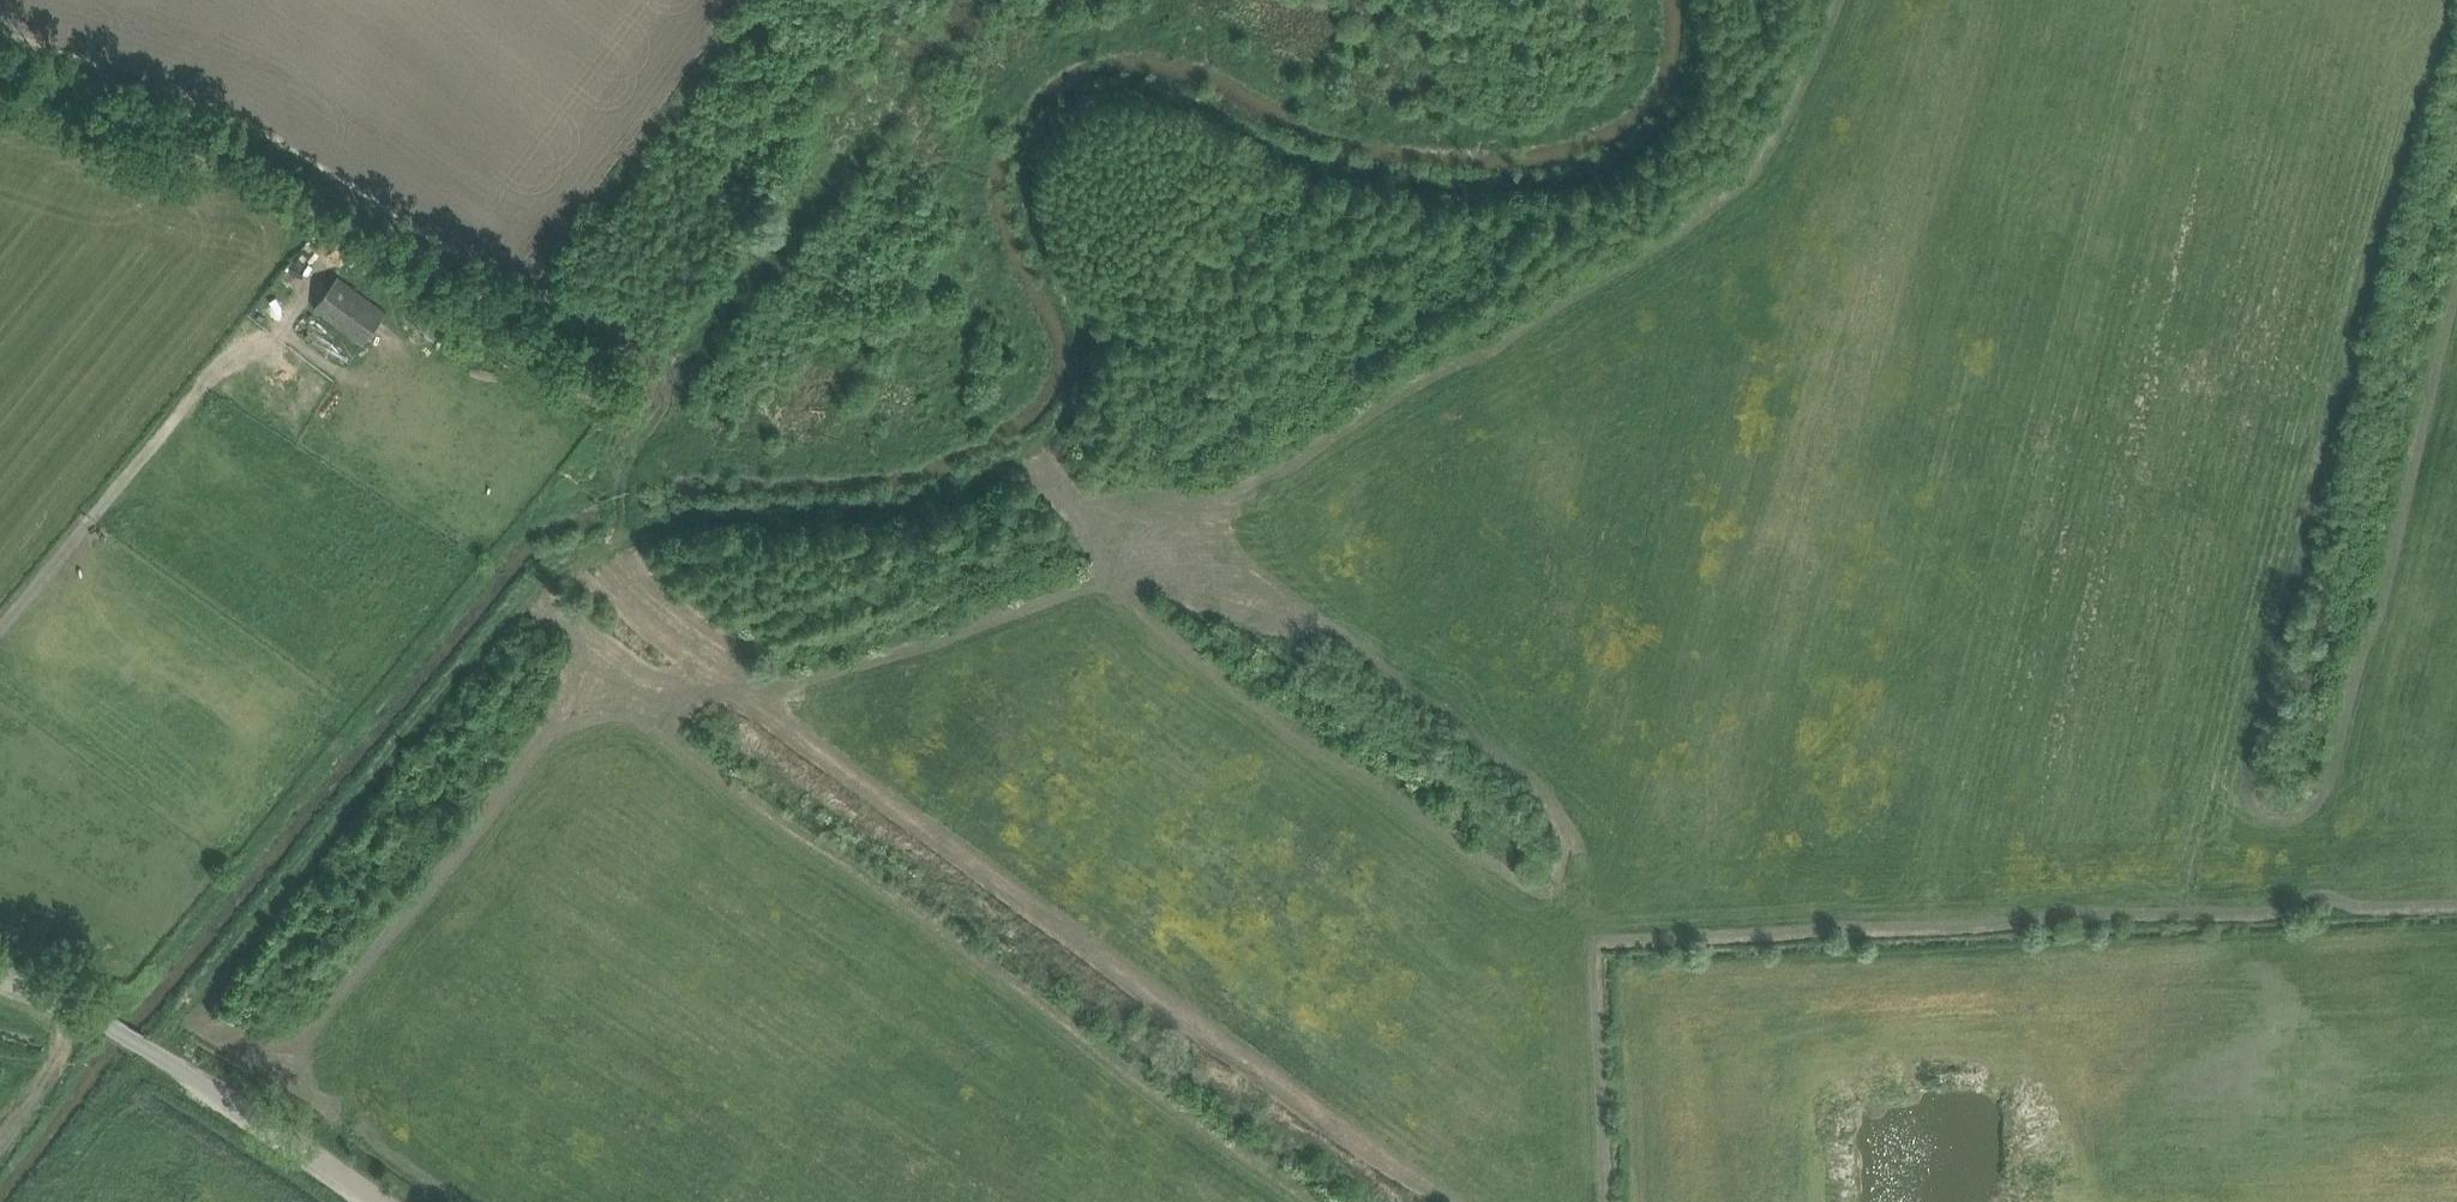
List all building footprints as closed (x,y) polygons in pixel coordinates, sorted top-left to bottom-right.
[(315,306),(364,342),(388,309),(363,291),(339,273),(315,306)] [(1990,1095),(1859,1101),(1863,1201),(1994,1201),(1990,1095)]
